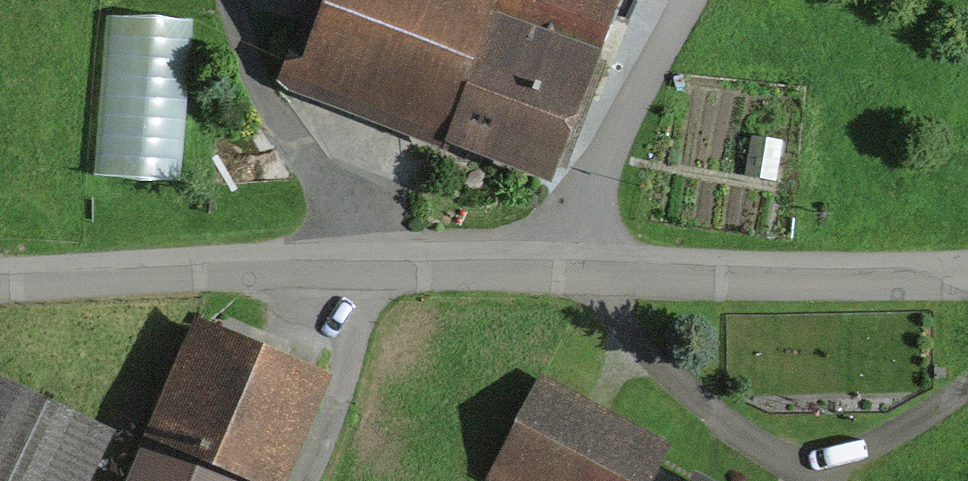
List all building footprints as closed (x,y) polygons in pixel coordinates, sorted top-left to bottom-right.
[(278,90),(442,148),(447,138),(551,184),(578,110),(618,0),(310,0),(278,90)] [(104,18),(100,188),(188,190),(191,20),(104,18)] [(195,317),(145,434),(150,437),(131,480),(286,480),(331,375),(195,317)] [(486,480),(651,480),(672,439),(540,373),(486,480)] [(0,385),(0,480),(88,480),(110,434),(0,385)] [(698,471),(692,480),(715,480),(698,471)]
